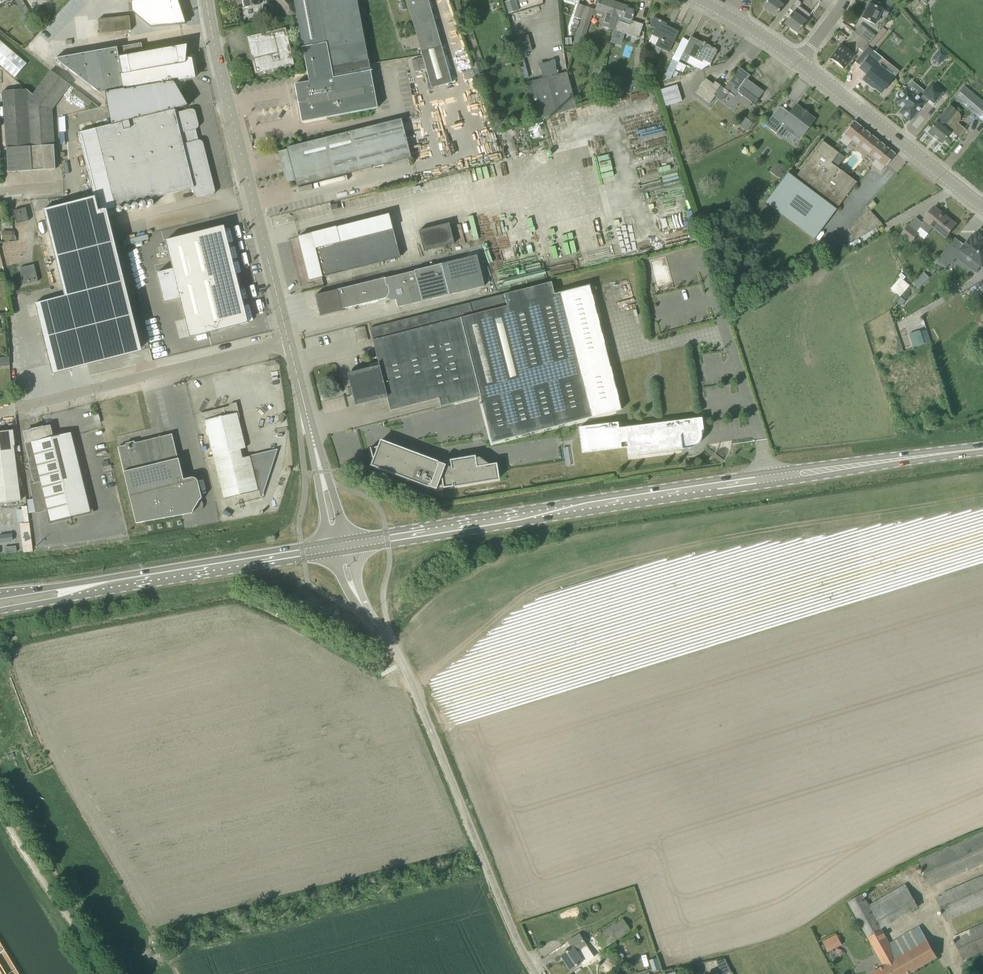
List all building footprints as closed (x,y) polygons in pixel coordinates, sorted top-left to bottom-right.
[(132,5),(133,13),(151,29),(196,24),(181,0),(137,0),(132,5)] [(284,8),(285,16),(295,14),(292,3),(290,0),(277,0),(284,8)] [(307,72),(309,81),(301,83),(294,84),(302,122),(377,108),(369,61),(368,61),(356,0),(294,0),(307,72)] [(431,88),(452,82),(428,0),(406,0),(431,88)] [(519,10),(515,0),(512,0),(504,2),(507,14),(519,10)] [(596,9),(605,13),(603,19),(601,26),(613,30),(613,29),(616,21),(617,22),(618,17),(621,19),(626,5),(610,0),(599,0),(596,9)] [(762,7),(774,16),(783,5),(776,0),(767,0),(762,7)] [(793,12),(784,24),(785,24),(796,32),(796,33),(797,33),(797,32),(800,28),(801,28),(806,21),(810,15),(798,6),(801,3),(797,0),(796,0),(789,9),(793,12)] [(578,4),(573,17),(582,20),(586,6),(578,3),(578,4)] [(883,3),(880,9),(869,3),(862,18),(875,24),(879,15),(886,19),(892,7),(883,3)] [(643,24),(631,20),(635,9),(626,5),(621,19),(618,17),(617,22),(616,21),(613,29),(638,38),(643,24)] [(575,41),(573,46),(580,49),(590,20),(591,15),(593,8),(586,6),(582,20),(574,41),(575,41)] [(129,16),(98,19),(100,34),(131,30),(129,16)] [(654,46),(668,53),(679,32),(666,25),(667,23),(654,17),(649,25),(655,28),(651,34),(652,35),(648,42),(655,45),(654,46)] [(37,25),(33,18),(25,23),(28,30),(37,25)] [(85,31),(85,18),(73,18),(74,32),(85,31)] [(860,24),(854,33),(869,44),(876,36),(868,30),(860,24)] [(295,64),(286,28),(247,37),(255,74),(295,64)] [(863,51),(869,44),(854,33),(843,47),(841,45),(835,52),(836,53),(831,59),(843,68),(847,61),(848,62),(855,54),(854,52),(858,47),(863,51)] [(513,39),(517,55),(532,51),(528,35),(513,39)] [(564,35),(565,45),(572,44),(572,35),(564,35)] [(708,66),(710,64),(713,58),(717,50),(705,44),(705,43),(703,42),(703,43),(691,37),(689,41),(682,38),(661,82),(670,79),(679,60),(686,63),(689,57),(708,66)] [(15,77),(26,63),(0,41),(0,65),(15,77)] [(100,93),(105,92),(113,124),(174,109),(188,106),(174,81),(173,79),(178,79),(178,80),(195,77),(192,58),(186,58),(187,45),(143,53),(141,43),(57,58),(58,61),(100,93)] [(941,62),(947,55),(940,49),(934,56),(941,62)] [(894,76),(869,56),(860,68),(867,74),(863,80),(873,88),(874,87),(881,93),(894,76)] [(543,78),(525,83),(535,119),(576,107),(567,72),(558,74),(554,61),(539,65),(543,78)] [(753,105),(756,101),(763,91),(752,83),(751,85),(745,81),(747,79),(749,76),(750,76),(750,75),(747,73),(739,67),(739,68),(740,68),(736,73),(735,75),(725,87),(724,89),(722,87),(715,82),(714,85),(710,81),(706,79),(696,93),(710,103),(715,96),(720,90),(726,94),(728,92),(734,97),(735,95),(737,92),(752,103),(753,105)] [(424,90),(431,88),(426,69),(419,71),(424,90)] [(28,130),(31,170),(56,169),(52,108),(68,83),(49,70),(33,94),(26,89),(20,89),(23,130),(28,130)] [(632,88),(633,81),(625,80),(623,93),(631,91),(632,88)] [(910,121),(928,99),(934,104),(944,93),(932,82),(919,98),(906,87),(903,91),(898,92),(897,98),(894,101),(902,108),(899,112),(910,121)] [(661,90),(666,106),(682,101),(677,85),(661,90)] [(954,96),(982,121),(982,104),(962,87),(954,96)] [(3,90),(7,162),(8,172),(31,170),(28,130),(23,130),(20,89),(3,90)] [(76,89),(73,93),(89,105),(92,101),(76,89)] [(779,107),(765,125),(776,134),(776,135),(781,139),(787,131),(799,140),(815,119),(807,114),(803,111),(803,110),(796,104),(788,114),(779,107)] [(957,112),(949,105),(927,132),(941,144),(951,132),(959,138),(966,130),(952,118),(957,112)] [(175,113),(174,109),(113,124),(97,128),(107,163),(198,140),(196,129),(198,127),(199,124),(196,112),(194,110),(190,109),(175,113)] [(643,113),(628,118),(630,121),(623,123),(625,129),(646,122),(643,113)] [(753,122),(744,116),(738,125),(747,131),(753,122)] [(411,158),(401,119),(287,147),(287,149),(278,151),(286,183),(295,180),(297,186),(306,184),(411,158)] [(854,121),(848,129),(844,133),(845,134),(840,140),(847,146),(852,140),(865,150),(875,138),(854,121)] [(80,132),(96,196),(45,209),(66,294),(36,302),(42,327),(72,320),(83,363),(140,349),(106,209),(118,206),(107,163),(97,128),(80,132)] [(875,138),(865,150),(876,158),(871,164),(880,171),(885,166),(895,154),(875,138)] [(198,199),(212,195),(214,193),(215,190),(203,143),(201,141),(198,140),(107,163),(118,206),(192,188),(195,197),(195,198),(198,199)] [(793,180),(795,178),(836,209),(857,182),(837,167),(844,157),(838,153),(839,153),(823,141),(798,174),(790,168),(785,175),(793,180)] [(777,162),(770,171),(779,178),(786,169),(777,162)] [(867,206),(870,209),(876,205),(872,201),(867,206)] [(848,229),(855,240),(882,224),(866,206),(848,229)] [(933,226),(946,237),(956,224),(934,207),(924,219),(926,221),(924,223),(916,217),(910,225),(909,225),(901,234),(912,243),(920,234),(917,231),(920,227),(928,233),(933,226)] [(29,221),(28,217),(26,208),(13,211),(17,224),(29,221)] [(341,272),(400,257),(389,214),(298,237),(302,250),(334,242),(341,272)] [(812,223),(825,246),(841,237),(829,214),(812,223)] [(424,251),(454,243),(449,223),(419,230),(424,251)] [(166,240),(190,337),(248,323),(224,226),(166,240)] [(7,240),(10,240),(17,240),(14,231),(2,230),(2,239),(7,240)] [(961,250),(973,259),(967,266),(976,272),(981,265),(982,267),(982,266),(982,238),(977,233),(974,236),(972,235),(961,250)] [(309,280),(341,272),(334,242),(302,250),(309,280)] [(946,267),(950,262),(951,263),(960,252),(950,245),(941,255),(937,260),(946,267)] [(398,307),(485,286),(477,254),(414,270),(414,271),(385,278),(385,277),(317,294),(324,319),(343,314),(342,309),(387,298),(391,301),(396,299),(398,307)] [(23,285),(38,281),(34,264),(19,268),(23,285)] [(924,272),(919,277),(924,283),(930,277),(924,272)] [(551,282),(470,302),(456,306),(479,397),(480,396),(492,443),(592,417),(621,409),(589,285),(560,292),(554,293),(551,282)] [(479,397),(456,306),(417,316),(438,398),(439,398),(441,406),(479,397)] [(438,398),(417,316),(369,329),(378,365),(347,373),(355,405),(386,397),(390,410),(438,398)] [(358,338),(367,336),(365,326),(355,328),(358,338)] [(200,413),(202,421),(205,420),(206,426),(210,441),(211,445),(206,446),(212,469),(216,468),(218,473),(226,509),(262,500),(253,464),(249,465),(247,457),(247,456),(242,458),(240,449),(245,447),(238,419),(240,417),(238,416),(235,405),(232,406),(230,404),(229,406),(220,408),(222,415),(214,417),(212,410),(200,413)] [(701,434),(701,433),(703,433),(701,418),(618,428),(617,422),(578,426),(581,452),(620,447),(627,446),(628,454),(681,447),(681,449),(690,448),(691,448),(693,447),(694,447),(695,446),(697,445),(698,444),(699,443),(699,442),(700,441),(701,440),(701,438),(701,437),(701,435),(701,434)] [(51,521),(90,511),(71,433),(52,437),(50,426),(24,432),(27,443),(26,443),(30,462),(29,462),(34,482),(30,484),(36,514),(48,510),(51,521)] [(21,500),(13,445),(14,445),(12,431),(0,432),(0,503),(21,500)] [(125,443),(126,445),(118,447),(124,472),(178,459),(172,434),(135,443),(135,441),(125,443)] [(436,489),(438,484),(445,465),(438,462),(438,463),(436,463),(437,462),(381,441),(378,446),(371,448),(370,448),(373,462),(375,461),(380,463),(379,467),(372,464),(371,465),(427,486),(428,485),(430,486),(429,487),(436,489)] [(567,465),(574,464),(571,446),(564,447),(567,465)] [(498,478),(490,479),(489,475),(493,474),(495,471),(494,468),(479,457),(474,458),(474,457),(450,460),(451,463),(446,461),(446,462),(445,465),(438,484),(442,486),(443,488),(453,486),(453,485),(454,485),(455,486),(498,479),(498,478)] [(178,459),(124,472),(136,523),(192,513),(202,498),(198,482),(198,481),(197,480),(196,479),(195,478),(194,478),(193,477),(192,477),(183,480),(178,459)] [(918,860),(930,887),(982,863),(982,832),(918,860)] [(936,898),(946,921),(982,905),(982,877),(936,898)] [(906,884),(869,904),(882,927),(919,907),(906,884)] [(881,930),(861,893),(847,901),(884,966),(870,973),(871,973),(908,973),(937,957),(919,926),(889,943),(881,930)] [(622,917),(595,936),(603,948),(630,929),(622,917)] [(954,937),(963,959),(982,950),(982,924),(954,937)] [(837,933),(822,941),(828,951),(843,943),(837,933)] [(568,941),(572,947),(560,955),(570,969),(582,961),(577,953),(587,946),(579,934),(568,941)] [(731,970),(725,957),(716,959),(722,972),(731,970)]
